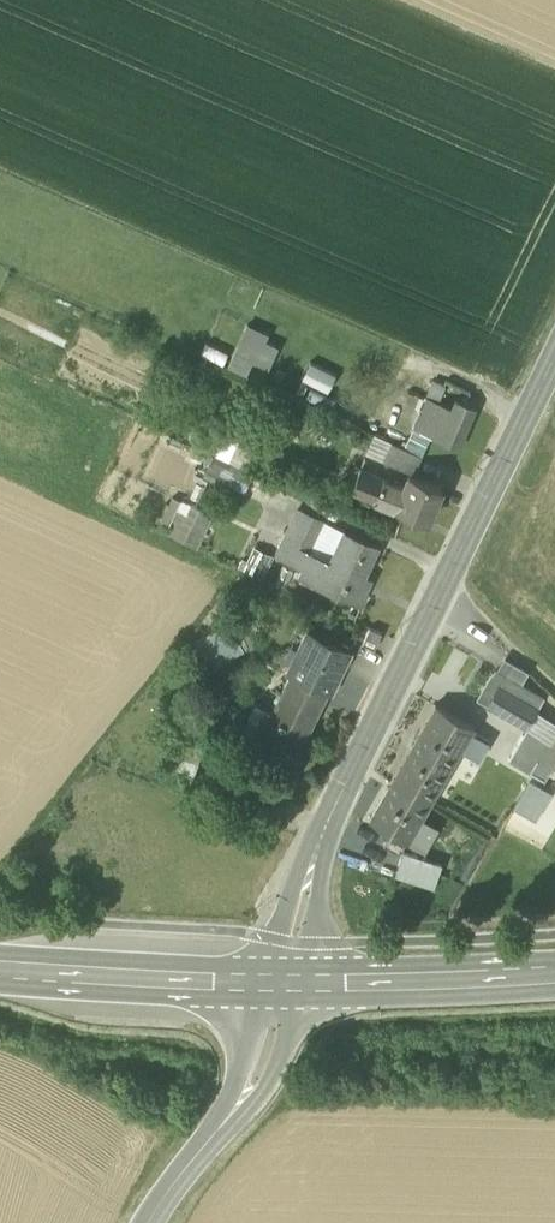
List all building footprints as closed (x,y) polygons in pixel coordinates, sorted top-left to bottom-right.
[(231,368),(249,375),(267,334),(249,326),(231,368)] [(306,363),(302,382),(329,388),(334,369),(306,363)] [(431,382),(426,394),(451,403),(455,392),(431,382)] [(428,397),(415,427),(458,446),(475,408),(457,400),(453,408),(428,397)] [(223,435),(214,456),(248,471),(257,450),(223,435)] [(422,456),(391,442),(383,461),(413,473),(422,456)] [(251,473),(214,456),(204,478),(241,494),(251,473)] [(403,487),(359,468),(351,489),(374,498),(374,499),(394,507),(403,487)] [(441,487),(409,473),(403,487),(394,507),(405,512),(402,517),(409,520),(411,515),(427,521),(441,487)] [(212,515),(182,501),(166,534),(196,548),(204,531),(205,531),(212,515)] [(323,521),(297,509),(275,555),(303,567),(310,552),(309,552),(323,521)] [(376,545),(323,521),(309,552),(310,552),(303,567),(298,578),(300,579),(301,577),(324,587),(323,589),(325,590),(326,588),(360,603),(361,602),(359,601),(369,579),(371,580),(371,579),(362,575),(376,545)] [(248,567),(263,574),(271,557),(255,550),(248,567)] [(283,567),(275,584),(284,589),(292,571),(283,567)] [(230,625),(196,643),(199,649),(180,658),(191,680),(244,653),(250,650),(244,639),(259,632),(250,615),(230,625)] [(381,632),(369,627),(362,642),(374,648),(381,632)] [(347,650),(308,632),(306,637),(304,636),(298,648),(300,649),(288,674),(290,675),(327,692),(347,650)] [(526,672),(505,660),(497,672),(519,684),(526,672)] [(497,672),(494,670),(479,697),(488,702),(497,685),(537,708),(537,709),(543,698),(519,684),(497,672)] [(327,692),(290,675),(269,715),(259,710),(249,730),(259,735),(296,753),(327,692)] [(537,708),(497,685),(488,702),(486,705),(526,727),(527,726),(536,711),(537,708)] [(435,706),(391,781),(429,803),(473,728),(435,706)] [(536,711),(527,726),(548,741),(554,729),(554,725),(536,711)] [(530,772),(543,780),(554,759),(554,729),(548,741),(544,748),(530,772)] [(544,748),(522,735),(508,759),(530,772),(544,748)] [(198,763),(174,754),(169,767),(194,776),(198,763)] [(429,803),(391,781),(369,819),(407,841),(421,818),(429,803)] [(547,792),(530,781),(514,807),(531,818),(547,792)] [(421,818),(407,841),(425,851),(438,828),(421,818)] [(441,865),(402,853),(395,873),(434,886),(441,865)]
